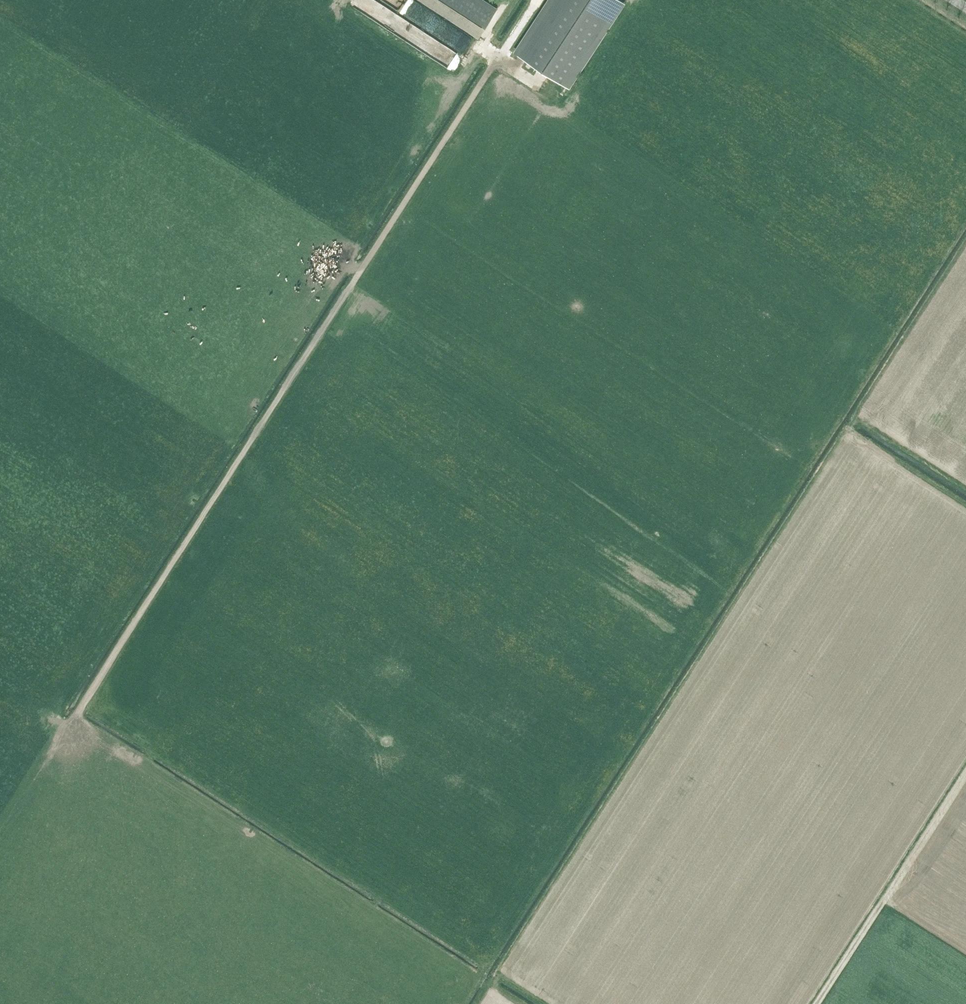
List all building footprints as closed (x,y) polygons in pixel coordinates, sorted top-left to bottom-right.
[(375,0),(355,0),(352,5),(448,70),(458,55),(375,0)] [(463,54),(473,38),(415,0),(381,0),(463,54)] [(478,36),(496,9),(482,0),(424,0),(478,36)] [(514,54),(566,89),(623,4),(617,0),(550,0),(514,54)]
